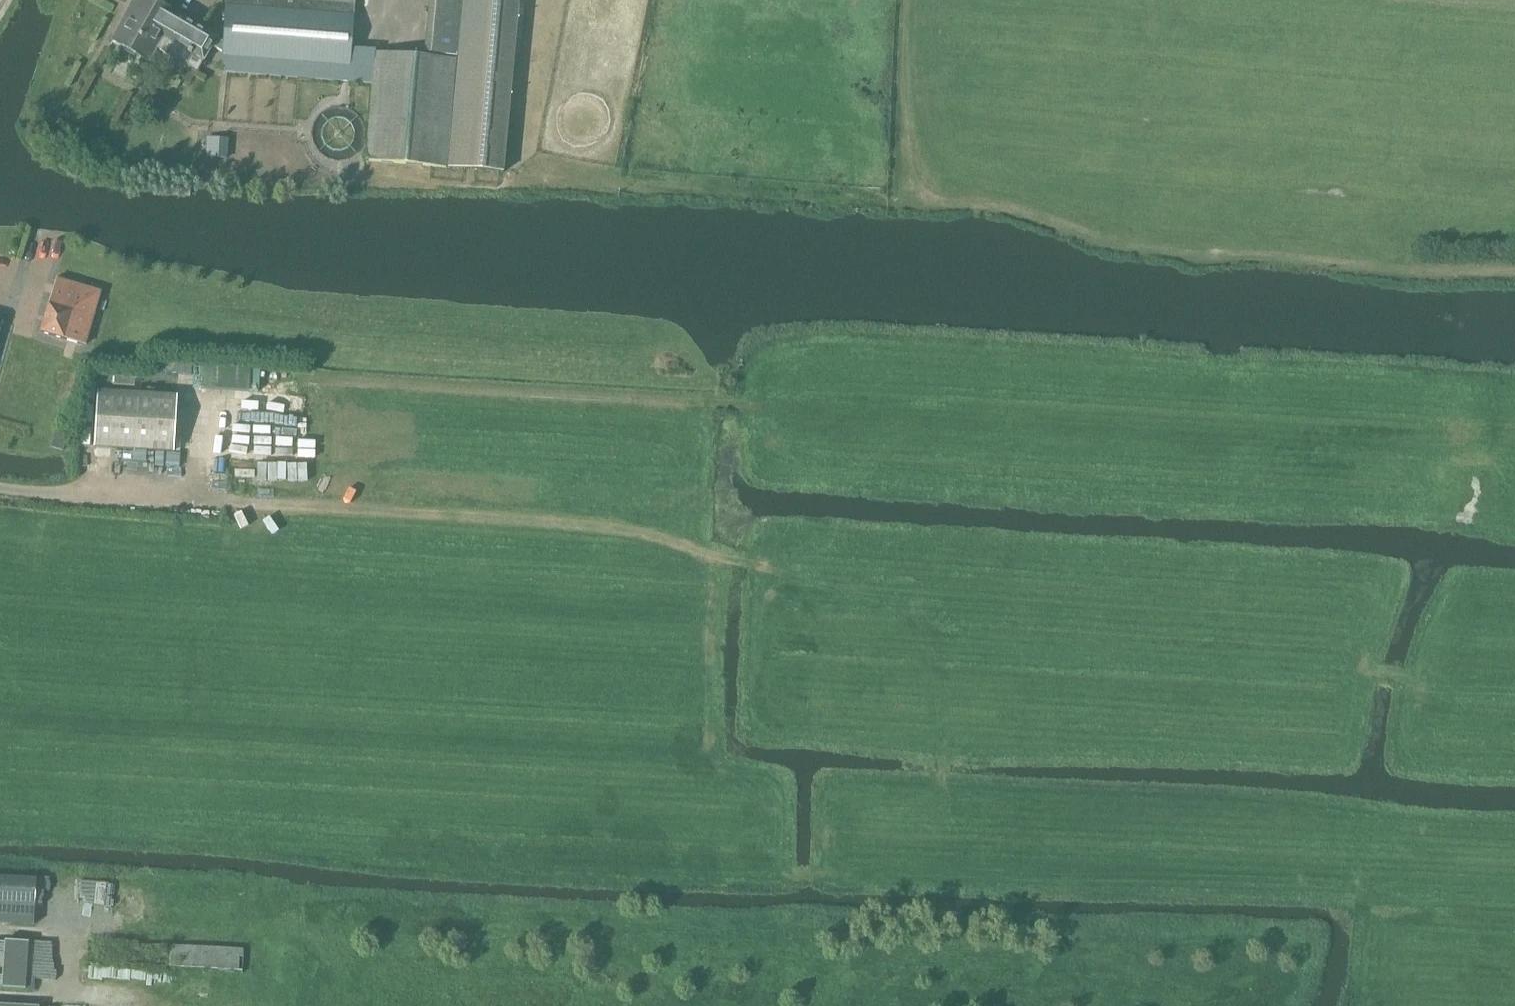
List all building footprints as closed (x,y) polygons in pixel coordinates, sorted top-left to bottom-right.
[(157,48),(199,72),(213,47),(223,52),(222,63),(222,72),(372,83),(365,162),(447,169),(503,172),(508,112),(514,80),(515,57),(520,3),(489,0),(429,0),(423,54),(455,57),(455,60),(376,52),(376,50),(352,49),(355,0),(227,0),(224,42),(190,22),(151,0),(136,0),(132,7),(136,9),(117,43),(149,62),(157,48)] [(226,140),(204,138),(203,157),(224,158),(226,140)] [(57,279),(41,333),(86,346),(101,292),(57,279)] [(260,364),(196,361),(195,386),(259,388),(260,364)] [(98,391),(94,447),(174,452),(178,397),(98,391)] [(32,873),(0,872),(0,900),(31,901),(32,873)] [(25,989),(27,940),(3,939),(1,988),(25,989)] [(247,949),(88,942),(87,961),(179,966),(246,969),(247,949)]
